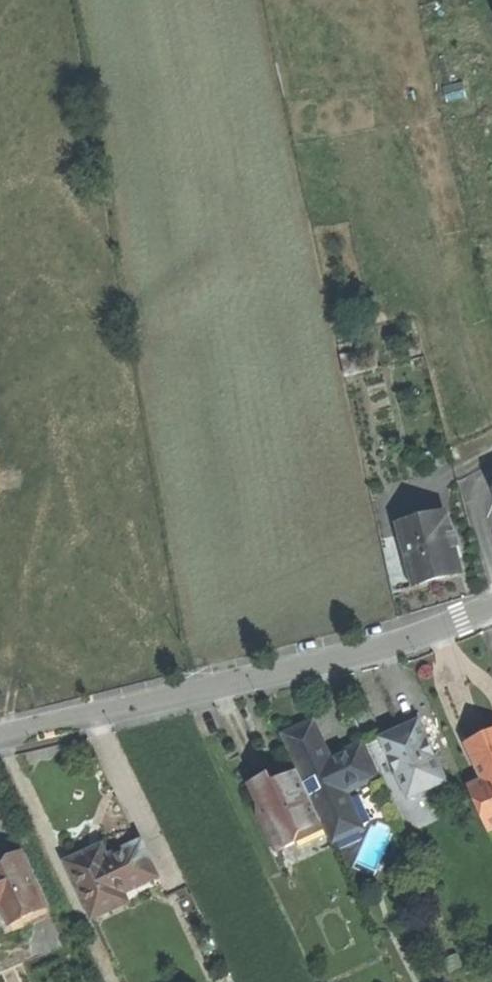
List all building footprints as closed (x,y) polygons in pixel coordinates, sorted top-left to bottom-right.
[(361,351),(353,353),(358,374),(365,372),(361,351)] [(444,514),(401,525),(410,561),(417,559),(423,582),(440,577),(460,572),(454,549),(451,549),(447,535),(450,535),(444,514)] [(450,535),(447,535),(451,549),(454,549),(459,547),(455,533),(450,535)] [(410,561),(416,583),(423,582),(417,559),(410,561)] [(257,763),(244,769),(255,793),(251,794),(277,854),(296,847),(300,835),(324,824),(332,844),(360,832),(343,793),(380,775),(363,738),(360,738),(360,730),(322,745),(305,708),(294,712),(280,718),(291,744),(287,746),(291,756),(267,765),(265,760),(257,763)] [(397,728),(381,735),(405,790),(414,786),(427,787),(434,777),(445,773),(422,724),(410,729),(408,724),(397,728)] [(469,745),(477,764),(485,760),(491,775),(491,735),(483,739),(469,745)] [(477,764),(484,781),(491,777),(491,775),(485,760),(477,764)] [(484,781),(470,787),(489,831),(491,830),(491,777),(484,781)] [(144,840),(111,856),(128,893),(162,878),(144,840)] [(107,848),(96,852),(101,861),(111,856),(107,848)] [(90,856),(70,865),(92,910),(128,893),(111,856),(101,861),(96,852),(90,856)] [(0,866),(0,893),(6,907),(15,925),(52,907),(27,854),(5,864),(0,866)] [(132,903),(128,893),(92,910),(96,918),(132,903)]
